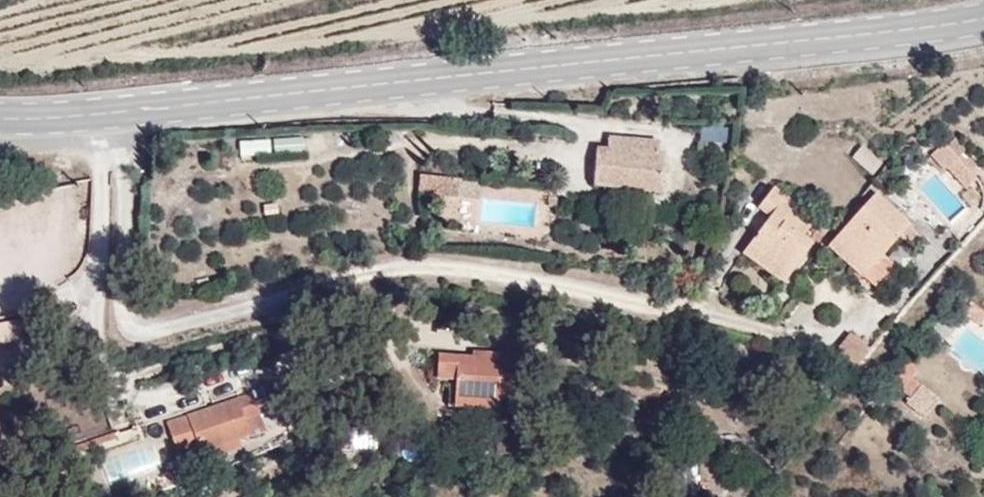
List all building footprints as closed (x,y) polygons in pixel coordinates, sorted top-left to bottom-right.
[(958,191),(979,177),(952,138),(931,153),(958,191)] [(269,156),(268,139),(238,141),(239,157),(269,156)] [(873,174),(883,159),(860,143),(850,158),(873,174)] [(679,147),(600,148),(603,196),(680,193),(679,147)] [(417,176),(416,196),(456,197),(456,177),(417,176)] [(969,206),(982,198),(973,184),(960,193),(969,206)] [(833,210),(779,188),(737,259),(791,294),(833,210)] [(941,228),(889,194),(835,247),(885,291),(941,228)] [(453,213),(452,197),(417,198),(418,214),(453,213)] [(0,324),(0,345),(11,344),(9,323),(0,324)] [(853,368),(868,347),(846,332),(831,353),(853,368)] [(539,355),(448,357),(449,417),(542,414),(539,355)] [(903,401),(923,379),(905,362),(885,383),(903,401)] [(923,420),(939,399),(920,384),(904,405),(923,420)] [(276,449),(258,395),(158,427),(180,482),(276,449)]
